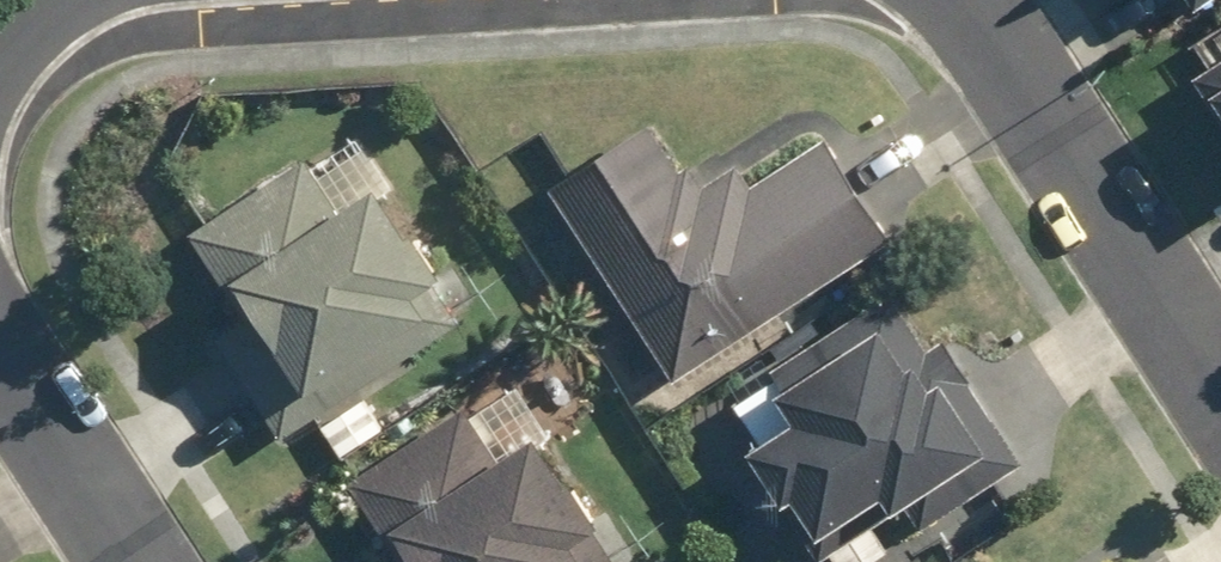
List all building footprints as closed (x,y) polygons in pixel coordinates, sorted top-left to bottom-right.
[(1205,74),(1220,97),(1220,63),(1205,74)] [(694,163),(659,115),(562,184),(697,373),(899,230),(810,106),(736,159),(724,142),(694,163)] [(343,399),(331,382),(443,303),(430,285),(461,262),(365,129),(320,161),(312,150),(201,232),(272,329),(239,352),(283,415),(296,433),(343,399)] [(899,488),(914,510),(1012,440),(903,289),(746,402),(839,532),(899,488)] [(622,512),(520,375),(330,517),(363,561),(597,561),(609,553),(595,533),(622,512)]
